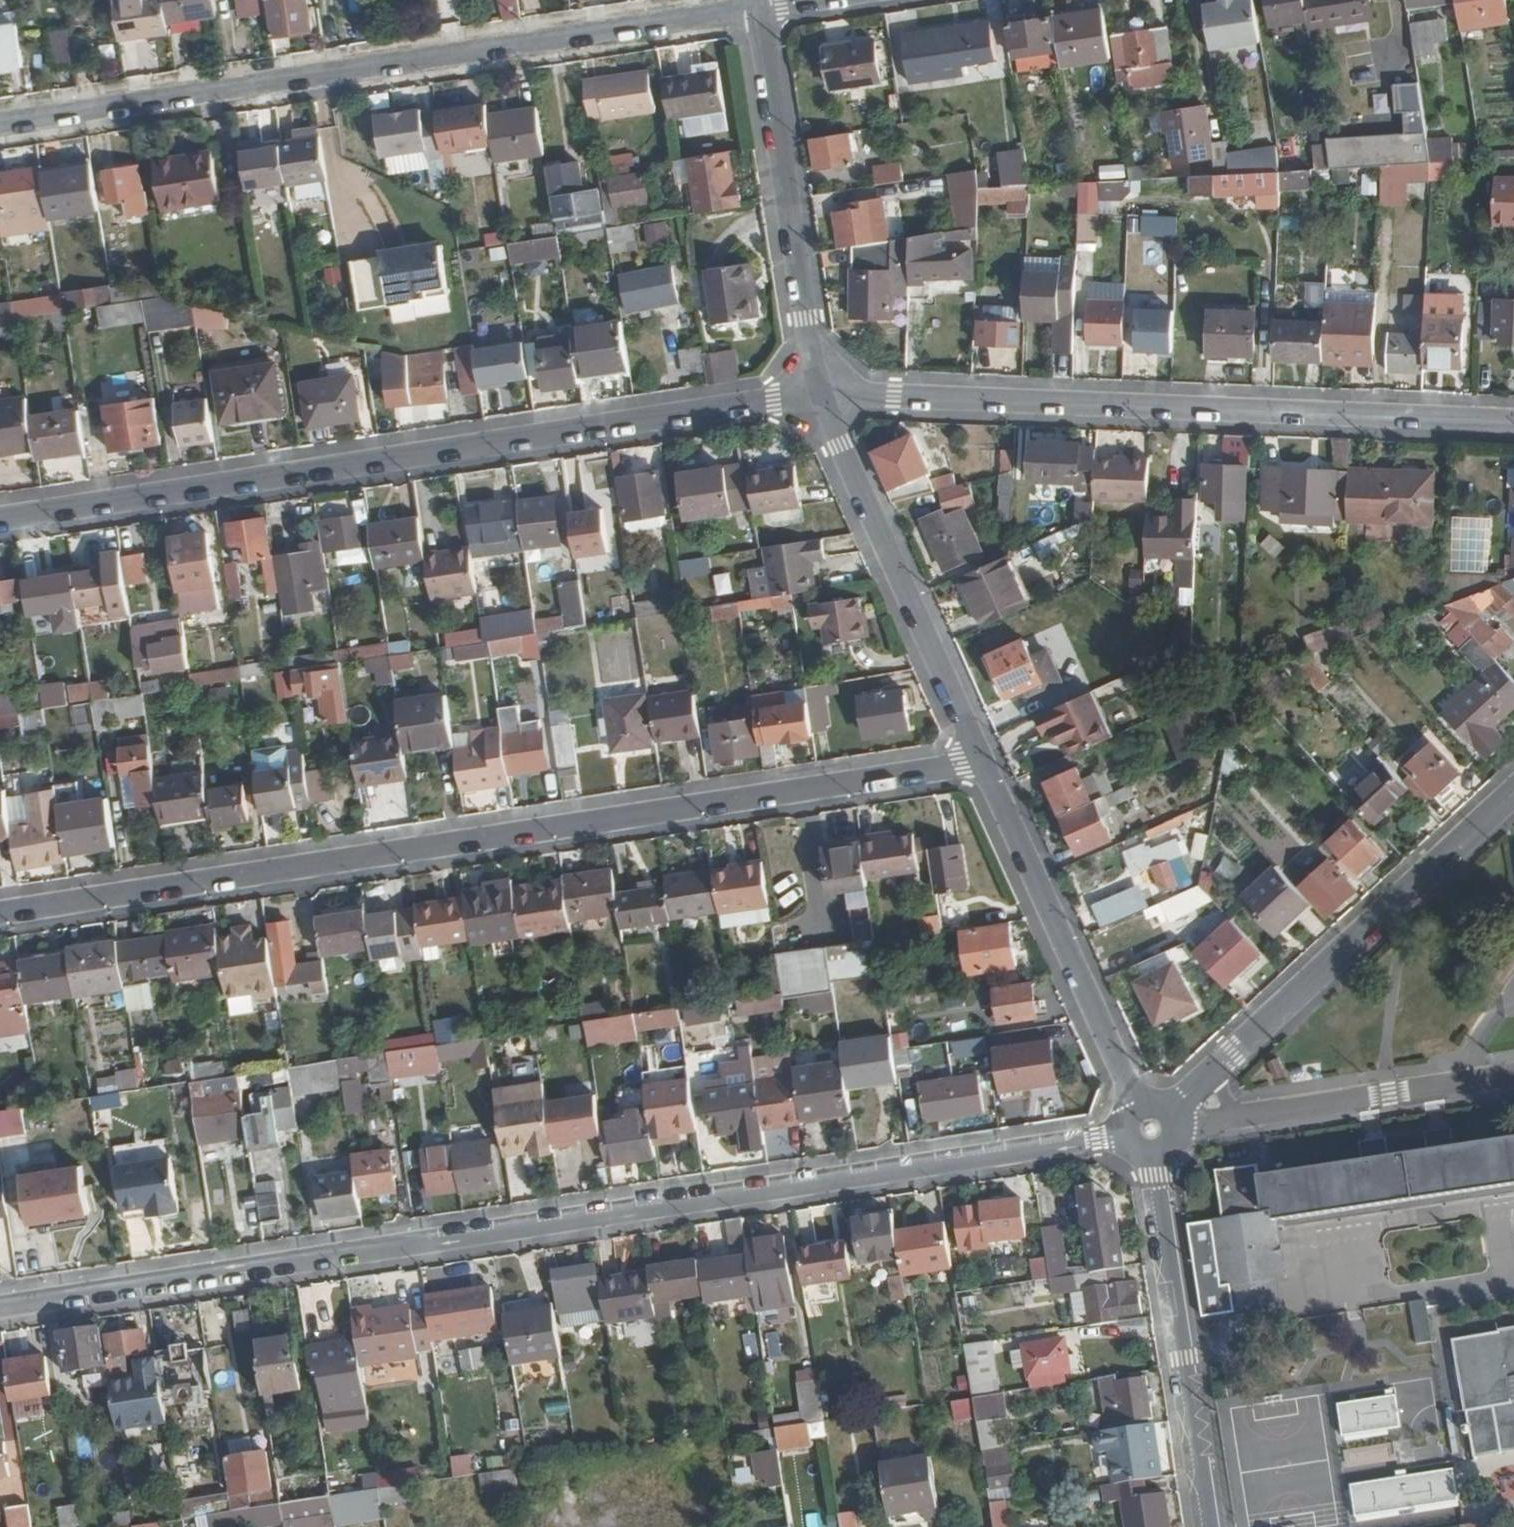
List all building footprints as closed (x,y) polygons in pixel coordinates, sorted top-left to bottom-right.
[(166,0),(116,0),(120,29),(169,22),(166,0)] [(215,0),(166,0),(169,22),(218,15),(215,0)] [(307,0),(267,0),(273,38),(312,32),(307,0)] [(504,22),(523,19),(520,0),(502,0),(504,22)] [(1254,0),(1234,0),(1204,5),(1211,49),(1261,42),(1254,0)] [(1271,27),(1308,21),(1305,0),(1267,0),(1271,27)] [(1370,0),(1305,0),(1308,21),(1310,31),(1373,21),(1370,0)] [(1407,8),(1456,1),(1456,0),(1405,0),(1407,8)] [(1507,0),(1456,0),(1456,1),(1460,27),(1510,20),(1507,0)] [(1112,59),(1104,11),(1087,14),(1087,19),(1073,21),(1072,16),(1054,18),(1062,66),(1112,59)] [(1055,52),(1050,18),(1012,24),(1017,58),(1055,52)] [(997,58),(992,22),(954,27),(960,64),(997,58)] [(1432,55),(1427,22),(1409,25),(1414,57),(1432,55)] [(91,63),(86,24),(69,26),(75,65),(91,63)] [(19,25),(0,28),(0,70),(25,66),(19,25)] [(75,65),(69,26),(55,28),(61,66),(75,65)] [(1171,68),(1165,29),(1115,37),(1123,89),(1160,83),(1158,70),(1171,68)] [(882,81),(876,41),(827,48),(832,88),(882,81)] [(723,111),(717,69),(662,77),(668,119),(723,111)] [(658,110),(651,70),(584,80),(590,116),(605,115),(606,119),(658,110)] [(488,113),(486,104),(437,111),(444,151),(493,144),(488,113)] [(544,148),(537,106),(488,113),(493,144),(494,156),(544,148)] [(1210,142),(1206,106),(1161,112),(1163,129),(1169,128),(1175,161),(1212,156),(1215,174),(1231,173),(1228,153),(1226,140),(1210,142)] [(427,149),(422,110),(379,116),(384,155),(427,149)] [(326,175),(320,136),(308,137),(307,126),(291,129),(293,140),(280,142),(280,144),(285,176),(285,180),(326,175)] [(855,163),(851,132),(814,138),(818,169),(855,163)] [(1428,144),(1426,132),(1327,142),(1331,168),(1401,164),(1431,162),(1428,144)] [(1454,161),(1451,142),(1428,144),(1431,162),(1432,162),(1454,161)] [(285,176),(280,144),(240,150),(245,182),(285,176)] [(220,200),(212,149),(188,153),(189,162),(156,166),(162,208),(220,200)] [(737,206),(729,149),(685,156),(693,213),(737,206)] [(1281,170),(1278,150),(1228,153),(1231,173),(1281,170)] [(1031,184),(1026,151),(1007,154),(1011,185),(1031,184)] [(635,163),(634,152),(596,158),(598,169),(635,163)] [(602,221),(598,190),(586,191),(582,162),(551,166),(560,226),(602,221)] [(905,179),(902,162),(876,165),(878,183),(905,179)] [(1432,180),(1432,162),(1431,162),(1401,164),(1402,180),(1432,180)] [(98,212),(90,165),(41,173),(49,219),(98,212)] [(148,203),(142,165),(108,171),(112,202),(129,199),(130,205),(148,203)] [(40,167),(0,173),(0,227),(1,232),(50,225),(49,219),(41,173),(40,167)] [(648,168),(610,177),(617,208),(655,198),(648,168)] [(1313,183),(1311,169),(1281,170),(1283,186),(1313,183)] [(1281,195),(1281,170),(1231,173),(1233,197),(1281,195)] [(1496,179),(1493,223),(1513,224),(1513,180),(1496,179)] [(1079,213),(1080,181),(1056,183),(1031,184),(1030,215),(1040,215),(1040,221),(1057,219),(1057,209),(1064,208),(1065,214),(1079,213)] [(1101,239),(1102,198),(1128,199),(1128,182),(1082,181),(1081,239),(1101,239)] [(1030,215),(1031,184),(1011,185),(980,187),(979,219),(1030,215)] [(617,224),(612,190),(602,191),(607,226),(617,224)] [(876,241),(871,205),(835,210),(840,247),(856,244),(876,241)] [(1148,213),(1147,229),(1174,230),(1174,214),(1148,213)] [(648,223),(649,244),(669,243),(668,222),(648,223)] [(616,252),(640,246),(635,223),(611,229),(616,252)] [(486,232),(487,245),(507,244),(507,231),(486,232)] [(972,274),(971,249),(942,251),(941,240),(946,239),(945,231),(912,236),(911,271),(932,273),(933,278),(972,274)] [(560,248),(558,234),(508,242),(510,256),(560,248)] [(911,271),(912,236),(876,241),(856,244),(853,317),(893,319),(894,284),(910,285),(911,271)] [(446,293),(439,243),(415,246),(414,244),(402,245),(402,249),(377,251),(377,253),(351,257),(357,306),(385,302),(386,304),(411,300),(411,297),(446,293)] [(1076,298),(1077,257),(1063,257),(1062,271),(1028,270),(1026,317),(1058,319),(1057,353),(1074,353),(1074,348),(1076,298)] [(755,316),(747,263),(707,270),(715,323),(755,316)] [(680,305),(675,271),(635,277),(637,292),(628,293),(630,312),(680,305)] [(1463,368),(1466,298),(1436,296),(1437,278),(1428,278),(1426,336),(1425,366),(1463,368)] [(140,299),(138,283),(110,288),(112,303),(140,299)] [(99,305),(97,291),(76,294),(78,308),(96,305),(99,305)] [(64,310),(61,293),(12,301),(15,318),(64,310)] [(1399,294),(1398,319),(1420,320),(1421,295),(1399,294)] [(195,322),(191,303),(162,295),(143,298),(147,320),(148,328),(195,322)] [(147,320),(143,298),(140,299),(112,303),(99,305),(96,305),(100,326),(147,320)] [(1148,350),(1149,308),(1103,306),(1103,299),(1076,298),(1074,348),(1148,350)] [(1494,300),(1492,342),(1513,343),(1513,301),(1494,300)] [(222,332),(227,312),(191,303),(195,322),(195,326),(222,332)] [(1020,346),(1021,317),(1018,317),(1018,309),(976,309),(975,344),(1020,346)] [(1256,351),(1257,312),(1212,309),(1211,354),(1237,355),(1238,350),(1256,351)] [(1376,354),(1377,319),(1325,318),(1325,324),(1324,364),(1348,364),(1349,354),(1376,354)] [(629,364),(622,320),(573,328),(575,342),(580,372),(629,364)] [(1324,364),(1325,324),(1276,321),(1275,361),(1324,364)] [(1425,366),(1426,336),(1387,335),(1386,370),(1425,373),(1425,366)] [(529,377),(523,340),(475,348),(481,388),(497,387),(497,381),(529,377)] [(481,388),(475,348),(474,342),(456,345),(463,391),(481,388)] [(580,372),(575,342),(542,348),(548,387),(581,382),(580,372)] [(703,353),(702,345),(680,349),(681,362),(704,360),(703,353)] [(447,395),(442,347),(398,354),(382,356),(386,401),(447,395)] [(726,380),(721,351),(703,353),(704,360),(708,383),(726,380)] [(284,412),(277,362),(216,371),(224,420),(284,412)] [(360,417),(354,374),(303,382),(310,425),(360,417)] [(213,438),(206,396),(174,401),(179,442),(213,438)] [(160,441),(154,397),(106,405),(113,448),(160,441)] [(31,417),(28,398),(0,402),(0,454),(36,448),(31,417)] [(87,450),(80,409),(31,417),(36,448),(37,457),(87,450)] [(1247,507),(1250,437),(1228,436),(1227,467),(1210,467),(1209,506),(1225,506),(1224,517),(1237,517),(1238,507),(1247,507)] [(931,481),(913,438),(878,451),(892,486),(886,488),(893,503),(942,491),(957,487),(954,475),(931,481)] [(1095,461),(1096,451),(1081,450),(1081,444),(1034,443),(1033,481),(1081,483),(1080,491),(1094,492),(1095,461)] [(994,470),(1015,469),(1014,449),(993,450),(994,470)] [(1147,504),(1149,459),(1130,458),(1129,463),(1095,461),(1094,492),(1094,501),(1147,504)] [(806,503),(799,462),(752,470),(759,511),(806,503)] [(736,510),(729,466),(685,473),(692,517),(728,511),(736,510)] [(1348,516),(1350,473),(1266,469),(1263,513),(1284,514),(1284,502),(1311,503),(1311,508),(1305,508),(1305,515),(1348,516)] [(663,511),(657,473),(618,478),(623,517),(663,511)] [(1432,526),(1434,476),(1350,473),(1348,516),(1348,523),(1432,526)] [(987,503),(982,481),(957,487),(942,491),(948,514),(987,503)] [(559,539),(552,497),(517,502),(522,535),(524,545),(559,539)] [(1081,498),(1076,520),(1092,523),(1097,501),(1081,498)] [(522,535),(517,502),(467,509),(469,523),(474,523),(477,541),(522,535)] [(1195,591),(1199,504),(1176,503),(1175,520),(1147,518),(1145,554),(1179,556),(1177,588),(1195,591)] [(759,540),(753,507),(736,510),(728,511),(733,544),(759,540)] [(610,551),(604,508),(570,513),(577,556),(610,551)] [(980,549),(964,512),(947,520),(943,511),(923,519),(943,565),(980,549)] [(361,547),(356,515),(319,520),(324,553),(361,547)] [(419,518),(419,516),(369,523),(376,565),(425,558),(425,553),(419,518)] [(270,555),(264,517),(230,522),(235,561),(262,557),(268,594),(279,592),(273,555),(270,555)] [(630,529),(670,525),(669,517),(629,522),(630,529)] [(218,606),(207,532),(169,538),(181,611),(218,606)] [(143,561),(140,539),(119,542),(120,550),(122,564),(143,561)] [(813,590),(810,561),(824,559),(822,539),(763,548),(771,597),(791,594),(813,590)] [(324,593),(317,545),(305,547),(306,554),(280,558),(286,603),(310,600),(310,596),(324,593)] [(122,564),(120,550),(107,551),(109,566),(73,572),(78,605),(127,597),(122,564)] [(477,593),(471,551),(443,556),(443,550),(425,553),(425,558),(432,599),(477,593)] [(1029,607),(1006,556),(961,576),(984,627),(1029,607)] [(709,557),(682,559),(683,574),(710,572),(709,557)] [(1456,559),(1456,570),(1487,571),(1488,560),(1456,559)] [(236,561),(222,565),(231,598),(244,595),(236,561)] [(78,605),(73,572),(24,580),(27,600),(29,612),(78,605)] [(719,594),(733,592),(730,573),(716,575),(719,594)] [(24,580),(0,583),(0,604),(2,603),(4,615),(16,614),(15,601),(27,600),(24,580)] [(588,625),(581,580),(567,582),(570,616),(536,621),(538,633),(588,625)] [(1507,583),(1502,585),(1513,598),(1513,581),(1507,583)] [(1494,602),(1503,612),(1506,608),(1513,617),(1513,604),(1513,603),(1513,601),(1513,598),(1502,585),(1448,605),(1484,645),(1481,647),(1494,660),(1513,642),(1513,640),(1503,628),(1496,634),(1479,616),(1494,602)] [(792,610),(791,594),(771,597),(738,602),(740,613),(772,609),(773,612),(792,610)] [(687,610),(685,596),(636,604),(638,618),(687,610)] [(864,638),(861,621),(855,621),(852,600),(807,606),(810,627),(819,626),(822,644),(864,638)] [(538,633),(536,621),(483,630),(485,641),(489,640),(538,633)] [(190,666),(183,625),(133,633),(138,664),(147,663),(148,673),(190,666)] [(485,641),(483,630),(449,636),(451,646),(485,641)] [(543,660),(538,633),(489,640),(492,656),(523,651),(526,663),(543,660)] [(1041,684),(1029,660),(1021,642),(988,658),(1008,699),(1041,684)] [(407,653),(405,643),(389,645),(391,656),(407,653)] [(1333,685),(1306,657),(1291,662),(1321,695),(1333,685)] [(351,720),(346,688),(344,679),(342,661),(293,668),(296,693),(312,690),(312,695),(322,695),(324,724),(351,720)] [(1301,684),(1291,662),(1277,668),(1287,690),(1301,684)] [(1498,665),(1486,675),(1513,705),(1513,683),(1498,665)] [(194,682),(240,681),(240,668),(193,670),(194,682)] [(292,669),(275,671),(279,698),(296,696),(292,669)] [(1486,675),(1447,711),(1489,756),(1506,740),(1495,728),(1513,710),(1513,705),(1486,675)] [(73,701),(110,698),(109,681),(71,683),(73,701)] [(814,734),(808,695),(786,698),(784,685),(753,690),(766,768),(780,766),(775,740),(786,738),(786,741),(808,738),(807,735),(814,734)] [(195,702),(193,686),(142,694),(145,709),(195,702)] [(911,728),(905,688),(863,695),(870,735),(911,728)] [(703,733),(696,689),(651,695),(658,740),(703,733)] [(454,739),(447,693),(398,700),(403,734),(405,746),(454,739)] [(834,735),(831,714),(827,713),(824,693),(808,695),(814,734),(815,738),(834,735)] [(1110,740),(1088,693),(1042,713),(1050,732),(1059,728),(1060,732),(1063,736),(1069,736),(1074,734),(1083,752),(1110,740)] [(145,709),(142,694),(94,702),(95,707),(98,729),(111,728),(110,719),(145,714),(145,709)] [(651,739),(644,699),(605,705),(608,722),(602,723),(603,734),(610,733),(612,745),(651,739)] [(98,729),(95,707),(49,714),(51,725),(73,723),(74,733),(98,729)] [(1193,732),(1210,724),(1203,707),(1166,724),(1181,758),(1200,749),(1193,732)] [(49,736),(45,709),(27,712),(31,739),(49,736)] [(761,755),(754,719),(713,725),(719,762),(761,755)] [(582,765),(575,721),(554,725),(561,768),(582,765)] [(505,734),(503,724),(474,728),(476,744),(456,747),(462,790),(512,782),(511,774),(505,734)] [(549,768),(543,729),(505,734),(511,774),(549,768)] [(156,779),(148,733),(118,737),(123,772),(137,771),(143,805),(159,803),(156,779)] [(405,746),(403,734),(353,741),(360,784),(410,777),(405,746)] [(1389,746),(1380,737),(1369,747),(1378,756),(1389,746)] [(308,772),(303,746),(289,749),(288,743),(253,748),(257,773),(263,812),(313,805),(312,802),(308,772)] [(1460,775),(1433,745),(1421,757),(1415,752),(1402,763),(1439,803),(1455,788),(1450,784),(1460,775)] [(213,814),(209,789),(203,753),(172,757),(175,777),(156,779),(159,803),(162,822),(213,814)] [(1092,800),(1077,766),(1047,780),(1062,814),(1092,800)] [(1373,826),(1411,792),(1387,767),(1350,800),(1373,826)] [(330,799),(325,769),(308,772),(312,802),(330,799)] [(251,818),(245,784),(209,789),(213,814),(214,824),(251,818)] [(1114,838),(1102,810),(1130,798),(1126,786),(1092,800),(1062,814),(1080,853),(1114,838)] [(6,788),(0,789),(0,832),(13,830),(12,827),(6,788)] [(60,806),(58,790),(41,793),(46,822),(12,827),(13,830),(19,868),(69,860),(68,853),(60,806)] [(118,845),(110,798),(60,806),(68,853),(118,845)] [(1381,852),(1353,822),(1326,847),(1354,878),(1381,852)] [(861,838),(860,835),(821,840),(827,883),(847,881),(867,878),(861,838)] [(920,871),(915,837),(893,840),(876,844),(875,836),(861,838),(867,878),(920,871)] [(967,891),(960,845),(928,849),(935,895),(967,891)] [(1181,885),(1164,847),(1149,854),(1166,892),(1181,885)] [(1358,890),(1330,859),(1301,887),(1328,917),(1358,890)] [(769,905),(763,862),(713,869),(720,912),(769,905)] [(616,894),(612,869),(577,874),(575,877),(564,879),(564,883),(570,918),(618,911),(616,894)] [(720,912),(713,869),(665,877),(667,887),(671,919),(720,912)] [(1313,907),(1278,870),(1244,903),(1278,939),(1313,907)] [(877,938),(867,878),(847,881),(855,942),(877,938)] [(570,918),(564,883),(546,886),(547,891),(515,895),(521,937),(571,930),(570,918)] [(515,895),(513,884),(464,891),(465,897),(471,937),(472,943),(521,937),(515,895)] [(1215,902),(1198,885),(1163,901),(1173,921),(1215,902)] [(1095,901),(1103,925),(1152,909),(1144,886),(1095,901)] [(671,919),(667,887),(616,894),(618,911),(621,928),(672,921),(671,919)] [(471,937),(465,897),(444,899),(445,905),(416,910),(422,944),(471,937)] [(367,917),(366,909),(316,916),(322,954),(372,947),(367,917)] [(422,944),(416,910),(367,917),(372,947),(405,943),(407,952),(422,950),(422,944)] [(295,961),(289,920),(272,923),(276,951),(272,952),(277,986),(312,982),(313,991),(328,989),(323,957),(295,961)] [(1225,986),(1262,951),(1233,921),(1196,957),(1201,961),(1225,986)] [(272,952),(270,937),(256,939),(253,924),(243,926),(244,934),(219,936),(224,971),(228,996),(256,992),(262,996),(279,994),(277,986),(272,952)] [(1016,967),(1010,925),(960,933),(964,974),(1016,967)] [(219,936),(218,928),(167,936),(173,976),(174,979),(224,971),(219,936)] [(167,936),(167,934),(117,942),(123,983),(146,980),(173,976),(167,936)] [(882,976),(877,938),(855,942),(777,953),(780,976),(782,991),(783,997),(807,993),(833,990),(832,982),(882,976)] [(123,983),(117,942),(69,949),(70,954),(76,994),(124,987),(123,983)] [(1129,970),(1185,945),(1183,942),(1128,967),(1129,970)] [(1196,1004),(1177,970),(1201,961),(1196,957),(1185,945),(1129,970),(1159,1024),(1196,1004)] [(76,994),(70,954),(21,962),(27,1001),(76,994)] [(21,962),(1,965),(1,973),(0,973),(0,1037),(31,1032),(27,1001),(21,962)] [(782,991),(780,976),(769,978),(771,993),(782,991)] [(134,1011),(158,1007),(153,981),(129,985),(134,1011)] [(1038,1017),(1032,984),(994,989),(999,1022),(1038,1017)] [(835,1005),(833,990),(807,993),(810,1009),(835,1005)] [(783,997),(782,991),(771,993),(740,998),(741,1009),(784,1003),(783,997)] [(584,1002),(585,1018),(612,1017),(611,1001),(584,1002)] [(717,1018),(714,1002),(681,1007),(683,1023),(717,1018)] [(637,1042),(633,1014),(585,1022),(587,1034),(617,1030),(620,1044),(637,1042)] [(892,1046),(890,1034),(840,1042),(844,1070),(847,1085),(896,1078),(895,1071),(892,1046)] [(491,1074),(486,1037),(437,1045),(440,1067),(474,1063),(476,1076),(491,1074)] [(957,1039),(957,1054),(985,1055),(986,1039),(957,1039)] [(1051,1082),(1045,1041),(991,1048),(998,1096),(1016,1094),(1015,1086),(1051,1082)] [(908,1069),(905,1044),(892,1046),(895,1071),(908,1069)] [(440,1067),(437,1045),(388,1052),(391,1075),(440,1067)] [(391,1075),(388,1052),(344,1059),(352,1116),(365,1115),(359,1071),(369,1070),(372,1084),(392,1082),(391,1075)] [(1288,1074),(1282,1057),(1272,1061),(1279,1078),(1288,1074)] [(344,1088),(340,1060),(312,1064),(315,1092),(344,1088)] [(292,1079),(290,1067),(240,1075),(242,1087),(292,1079)] [(137,1068),(96,1078),(100,1095),(141,1085),(137,1068)] [(847,1085),(844,1070),(796,1077),(802,1120),(851,1113),(847,1085)] [(802,1120),(796,1077),(795,1071),(755,1076),(756,1084),(763,1125),(802,1120)] [(242,1087),(240,1075),(199,1081),(201,1092),(242,1087)] [(979,1112),(973,1076),(913,1084),(919,1119),(979,1112)] [(697,1121),(691,1078),(644,1086),(648,1112),(651,1137),(674,1133),(673,1125),(697,1121)] [(249,1135),(245,1107),(244,1104),(203,1110),(201,1092),(199,1081),(190,1082),(199,1142),(249,1135)] [(763,1125),(756,1084),(704,1093),(710,1131),(738,1127),(742,1147),(765,1143),(763,1125)] [(294,1128),(289,1089),(252,1094),(254,1105),(245,1107),(249,1135),(251,1146),(277,1142),(276,1130),(294,1128)] [(601,1126),(596,1094),(547,1101),(554,1146),(581,1143),(580,1137),(602,1133),(601,1126)] [(547,1101),(546,1098),(496,1105),(502,1146),(534,1143),(535,1151),(554,1149),(554,1146),(547,1101)] [(29,1133),(25,1107),(0,1111),(0,1137),(29,1133)] [(651,1137),(648,1112),(630,1114),(630,1122),(601,1126),(602,1133),(606,1166),(654,1158),(651,1137)] [(495,1188),(488,1142),(452,1148),(459,1191),(459,1193),(495,1188)] [(1513,1187),(1513,1144),(1289,1177),(1288,1174),(1260,1178),(1259,1169),(1220,1173),(1226,1217),(1192,1222),(1203,1315),(1234,1310),(1234,1317),(1277,1311),(1274,1282),(1283,1281),(1274,1213),(1283,1211),(1284,1220),(1513,1187)] [(459,1191),(452,1148),(422,1152),(428,1196),(459,1191)] [(397,1193),(390,1151),(354,1157),(357,1171),(361,1198),(397,1193)] [(89,1216),(82,1167),(24,1176),(31,1225),(89,1216)] [(178,1215),(172,1170),(153,1172),(160,1217),(178,1215)] [(361,1198),(357,1171),(317,1177),(323,1219),(363,1213),(361,1198)] [(160,1217),(153,1172),(119,1177),(124,1212),(148,1209),(149,1219),(160,1217)] [(281,1221),(275,1183),(257,1186),(262,1224),(281,1221)] [(1126,1268),(1114,1198),(1098,1186),(1080,1188),(1093,1273),(1122,1269),(1126,1268)] [(1026,1239),(1022,1202),(981,1206),(981,1209),(957,1211),(961,1252),(985,1250),(985,1243),(1026,1239)] [(813,1241),(807,1209),(792,1212),(797,1244),(813,1241)] [(896,1237),(893,1218),(855,1224),(861,1266),(900,1260),(896,1237)] [(747,1246),(743,1219),(726,1222),(730,1248),(747,1246)] [(1068,1277),(1061,1229),(1042,1231),(1046,1259),(1049,1280),(1068,1277)] [(953,1269),(947,1230),(896,1237),(900,1260),(902,1277),(953,1269)] [(793,1304),(783,1240),(747,1246),(749,1262),(755,1300),(756,1309),(793,1304)] [(805,1286),(859,1284),(857,1244),(803,1246),(805,1286)] [(1049,1280),(1046,1259),(1031,1261),(1034,1282),(1049,1280)] [(755,1300),(749,1262),(701,1268),(706,1306),(755,1300)] [(702,1300),(697,1263),(649,1270),(649,1275),(654,1308),(702,1300)] [(1126,1300),(1124,1282),(1122,1269),(1093,1273),(1068,1277),(1049,1280),(1034,1282),(1030,1282),(1032,1297),(1084,1290),(1089,1326),(1114,1322),(1114,1315),(1139,1312),(1137,1299),(1126,1300)] [(598,1305),(593,1270),(553,1276),(556,1297),(561,1297),(563,1310),(598,1305)] [(654,1308),(649,1275),(599,1282),(606,1323),(656,1316),(654,1308)] [(496,1333),(491,1291),(451,1297),(456,1330),(469,1328),(471,1337),(496,1333)] [(456,1330),(451,1297),(427,1301),(428,1311),(432,1333),(456,1330)] [(977,1323),(973,1300),(961,1302),(964,1325),(977,1323)] [(1417,1342),(1431,1341),(1430,1301),(1416,1301),(1417,1342)] [(432,1333),(428,1311),(414,1313),(412,1310),(403,1312),(410,1356),(435,1353),(432,1333)] [(410,1356),(403,1312),(373,1316),(376,1339),(356,1341),(357,1348),(360,1364),(410,1356)] [(561,1364),(554,1315),(504,1321),(512,1371),(561,1364)] [(105,1371),(98,1331),(61,1337),(67,1377),(105,1371)] [(1448,1343),(1449,1347),(1453,1346),(1466,1428),(1461,1429),(1462,1438),(1468,1438),(1471,1462),(1476,1462),(1476,1458),(1513,1452),(1513,1406),(1509,1407),(1506,1381),(1513,1379),(1513,1333),(1448,1343)] [(301,1393),(292,1340),(255,1345),(264,1399),(301,1393)] [(998,1394),(990,1341),(964,1345),(972,1399),(998,1394)] [(1068,1374),(1066,1357),(1059,1357),(1058,1343),(1023,1347),(1029,1390),(1064,1384),(1062,1375),(1068,1374)] [(212,1394),(206,1352),(189,1354),(188,1344),(172,1346),(174,1357),(157,1360),(163,1402),(182,1399),(183,1401),(186,1404),(189,1404),(190,1413),(208,1411),(206,1395),(212,1394)] [(360,1364),(357,1348),(308,1356),(312,1379),(322,1378),(327,1419),(367,1413),(360,1364)] [(52,1397),(46,1357),(5,1363),(12,1403),(52,1397)] [(163,1402),(157,1360),(136,1363),(138,1378),(110,1383),(116,1424),(146,1420),(146,1427),(167,1424),(163,1402)] [(821,1400),(817,1375),(767,1382),(774,1430),(808,1424),(804,1401),(821,1400)] [(1153,1404),(1152,1395),(1145,1395),(1143,1381),(1114,1384),(1114,1376),(1096,1379),(1103,1427),(1149,1420),(1148,1406),(1153,1404)] [(1006,1419),(1003,1394),(998,1394),(972,1399),(976,1423),(1006,1419)] [(1395,1395),(1339,1403),(1343,1435),(1399,1427),(1395,1395)] [(1158,1475),(1152,1434),(1096,1444),(1097,1454),(1109,1453),(1112,1470),(1125,1469),(1127,1480),(1158,1475)] [(4,1444),(0,1444),(0,1479),(9,1478),(4,1444)] [(268,1477),(265,1454),(228,1460),(230,1482),(268,1477)] [(936,1513),(928,1461),(898,1466),(897,1459),(891,1455),(879,1457),(889,1520),(936,1513)] [(473,1456),(452,1458),(454,1478),(475,1476),(473,1456)] [(331,1499),(328,1484),(327,1475),(285,1481),(282,1464),(274,1465),(280,1506),(331,1499)] [(1008,1489),(1005,1464),(988,1466),(991,1492),(1008,1489)] [(778,1481),(776,1465),(734,1472),(735,1487),(778,1481)] [(1452,1469),(1351,1484),(1356,1515),(1457,1499),(1452,1469)] [(516,1490),(513,1471),(478,1476),(481,1494),(516,1490)] [(379,1491),(377,1477),(328,1484),(331,1499),(379,1491)] [(1163,1497),(1136,1501),(1134,1482),(1102,1487),(1105,1506),(1122,1503),(1126,1526),(1167,1526),(1163,1497)] [(252,1511),(250,1496),(229,1500),(231,1514),(252,1511)] [(756,1503),(744,1504),(743,1499),(733,1500),(737,1526),(754,1526),(758,1526),(756,1503)] [(231,1514),(229,1500),(180,1507),(182,1521),(189,1520),(231,1514)] [(1000,1503),(988,1505),(993,1526),(1005,1526),(1000,1503)] [(62,1526),(84,1526),(81,1505),(60,1508),(62,1526)] [(280,1506),(252,1511),(231,1514),(233,1526),(244,1526),(283,1521),(280,1506)] [(27,1507),(9,1509),(11,1526),(31,1526),(27,1507)] [(824,1513),(810,1515),(812,1526),(826,1526),(824,1513)] [(231,1514),(189,1520),(189,1526),(233,1526),(231,1514)] [(853,1515),(838,1517),(840,1526),(854,1526),(853,1515)] [(375,1518),(359,1520),(360,1526),(376,1526),(375,1518)]
